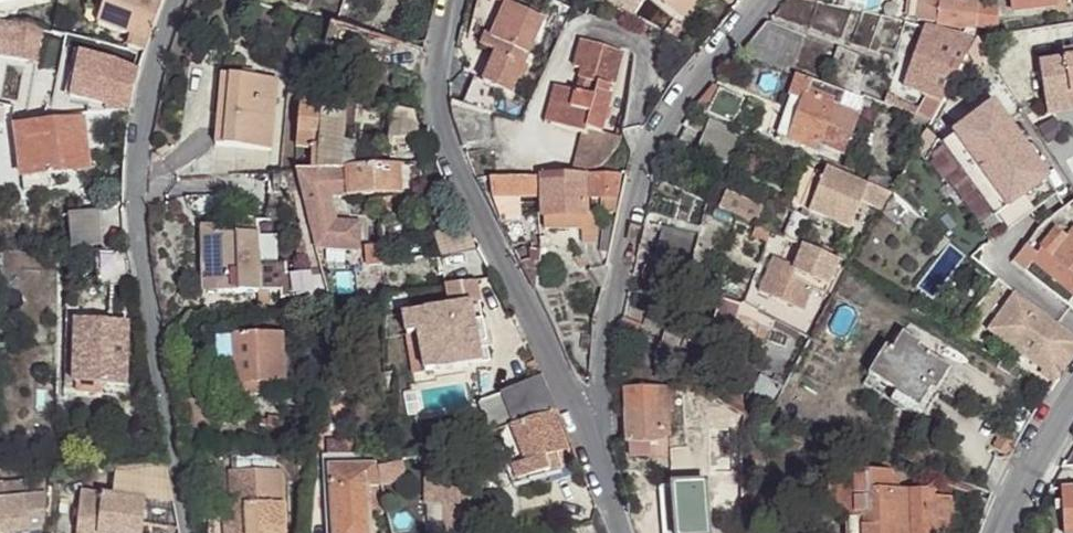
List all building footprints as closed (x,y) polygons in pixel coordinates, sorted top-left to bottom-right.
[(144,52),(162,0),(105,0),(96,25),(132,38),(129,47),(144,52)] [(685,20),(701,0),(660,0),(685,20)] [(964,29),(967,5),(940,2),(940,0),(920,0),(918,22),(964,29)] [(1054,5),(1053,0),(1011,0),(1012,11),(1054,5)] [(508,95),(543,22),(506,4),(490,41),(499,44),(494,55),(481,82),(500,91),(508,95)] [(964,38),(975,40),(975,32),(977,6),(967,5),(964,29),(964,38)] [(977,6),(975,32),(997,34),(998,9),(977,6)] [(760,31),(739,56),(780,71),(794,34),(766,24),(760,31)] [(41,32),(15,28),(10,61),(36,66),(41,32)] [(910,65),(952,80),(975,40),(964,38),(923,28),(910,65)] [(494,55),(499,44),(490,41),(483,37),(478,48),(494,55)] [(561,89),(551,124),(584,133),(586,128),(599,132),(610,95),(606,94),(609,83),(615,85),(624,53),(583,41),(580,41),(572,68),(580,70),(585,71),(579,94),(573,93),(561,89)] [(1072,96),(1072,53),(1063,55),(1064,62),(1039,66),(1046,101),(1072,96)] [(928,93),(942,98),(952,80),(910,65),(903,85),(928,93)] [(585,71),(580,70),(573,93),(579,94),(585,71)] [(215,143),(271,148),(277,78),(221,73),(215,143)] [(836,90),(796,76),(794,86),(806,91),(833,101),(836,90)] [(477,80),(465,106),(489,114),(500,91),(481,82),(477,80)] [(337,86),(334,99),(352,103),(355,89),(337,86)] [(806,91),(794,86),(777,137),(789,141),(806,91)] [(544,122),(551,124),(561,89),(554,87),(544,122)] [(713,87),(694,109),(705,114),(716,88),(713,87)] [(716,88),(705,114),(731,125),(742,100),(716,88)] [(843,159),(865,101),(836,90),(833,101),(816,150),(843,159)] [(806,91),(789,141),(816,150),(833,101),(806,91)] [(936,114),(942,98),(928,93),(922,106),(891,95),(887,108),(912,117),(916,119),(929,123),(936,114)] [(322,97),(298,96),(295,148),(311,150),(309,170),(338,167),(341,143),(337,142),(339,114),(322,112),(322,97)] [(1046,101),(1049,116),(1072,112),(1072,96),(1046,101)] [(465,106),(449,102),(458,140),(461,149),(481,143),(490,115),(489,114),(465,106)] [(991,108),(940,147),(994,216),(1045,178),(991,108)] [(404,112),(392,110),(388,141),(388,148),(398,146),(397,141),(419,139),(415,114),(404,112)] [(22,178),(49,176),(86,170),(80,122),(13,129),(19,178),(22,178)] [(707,122),(695,150),(732,166),(744,139),(707,122)] [(586,128),(584,133),(573,171),(587,170),(600,167),(609,155),(618,136),(599,132),(586,128)] [(344,168),(346,194),(347,198),(400,194),(398,164),(344,168)] [(309,170),(294,172),(313,247),(356,249),(357,226),(332,224),(326,196),(346,194),(344,168),(338,167),(309,170)] [(869,167),(862,183),(867,186),(890,194),(898,179),(869,167)] [(862,183),(828,169),(824,178),(805,171),(788,210),(795,213),(790,224),(742,202),(736,216),(757,225),(771,232),(784,237),(785,238),(795,242),(809,212),(848,229),(858,207),(877,215),(890,194),(867,186),(862,183)] [(615,197),(620,173),(590,175),(590,198),(598,197),(615,197)] [(585,214),(584,175),(566,176),(542,176),(541,215),(579,215),(585,214)] [(51,193),(49,176),(22,178),(24,196),(51,193)] [(535,198),(535,177),(491,179),(491,199),(495,199),(518,198),(535,198)] [(877,215),(887,222),(895,212),(899,216),(906,207),(890,194),(877,215)] [(613,211),(615,197),(598,197),(598,212),(613,211)] [(518,198),(495,199),(503,214),(520,211),(518,198)] [(67,214),(69,248),(100,246),(97,212),(67,214)] [(591,214),(585,214),(579,215),(578,230),(578,239),(593,238),(591,214)] [(579,215),(541,215),(541,231),(578,230),(579,215)] [(282,294),(301,293),(300,270),(284,270),(284,261),(257,262),(256,221),(238,221),(237,228),(202,228),(205,291),(282,288),(282,294)] [(464,225),(430,237),(437,255),(475,250),(464,225)] [(771,232),(757,225),(752,235),(766,240),(771,232)] [(657,261),(685,275),(691,278),(701,234),(665,227),(657,261)] [(1041,247),(1072,272),(1072,232),(1069,237),(1056,227),(1041,247)] [(608,255),(611,240),(609,240),(600,239),(599,239),(598,256),(605,269),(607,259),(608,255)] [(532,293),(536,240),(511,253),(530,293),(532,293)] [(376,244),(363,246),(366,266),(379,264),(376,244)] [(827,288),(838,262),(834,261),(804,247),(795,268),(774,258),(758,294),(803,312),(813,290),(824,294),(827,288)] [(1030,260),(1072,294),(1072,272),(1041,247),(1030,260)] [(638,250),(636,258),(648,263),(650,257),(638,250)] [(97,291),(132,290),(124,253),(95,252),(97,291)] [(650,257),(648,263),(645,276),(647,292),(675,306),(685,275),(657,261),(650,257)] [(1004,285),(999,279),(989,291),(1010,307),(1012,305),(1019,296),(1012,291),(1009,288),(1004,285)] [(447,308),(398,319),(402,340),(413,337),(423,335),(432,374),(478,363),(474,345),(469,323),(465,305),(477,303),(474,283),(443,288),(447,308)] [(328,298),(328,300),(329,306),(338,304),(336,296),(328,298)] [(1019,296),(1012,305),(1016,309),(1023,299),(1019,296)] [(759,325),(773,328),(775,321),(742,304),(741,305),(721,299),(715,323),(712,326),(715,327),(733,333),(730,346),(738,349),(750,352),(759,325)] [(1023,299),(1016,309),(1010,316),(1008,320),(999,314),(987,331),(1010,347),(1023,326),(1015,320),(1028,302),(1023,299)] [(1036,308),(1028,302),(1015,320),(1023,326),(1036,308)] [(337,314),(338,304),(329,306),(329,315),(337,314)] [(1036,308),(1023,326),(1046,341),(1057,325),(1036,308)] [(1008,320),(1010,316),(1002,311),(999,314),(1008,320)] [(477,321),(469,323),(474,345),(482,343),(477,321)] [(794,345),(799,333),(775,321),(773,328),(770,334),(794,345)] [(124,325),(72,323),(70,388),(74,387),(74,395),(96,396),(96,389),(122,389),(124,325)] [(1072,357),(1072,338),(1069,334),(1057,325),(1046,341),(1055,348),(1056,347),(1072,357)] [(1010,347),(1041,369),(1055,348),(1046,341),(1023,326),(1010,347)] [(243,395),(251,397),(263,395),(263,385),(290,383),(286,331),(233,335),(233,338),(216,339),(218,371),(235,370),(236,387),(237,390),(243,395)] [(886,348),(869,376),(898,393),(896,395),(919,409),(930,390),(936,393),(949,369),(918,349),(920,345),(903,334),(892,351),(886,348)] [(423,335),(413,337),(421,376),(432,374),(423,335)] [(738,349),(730,346),(729,354),(736,357),(738,349)] [(1058,380),(1072,358),(1072,357),(1056,347),(1055,348),(1041,369),(1058,380)] [(750,397),(772,409),(782,390),(762,378),(750,397)] [(631,409),(626,410),(625,413),(625,440),(626,442),(631,443),(651,441),(662,440),(663,435),(663,408),(668,408),(668,410),(674,409),(673,387),(631,389),(631,409)] [(515,425),(550,414),(554,413),(545,392),(526,398),(522,388),(504,397),(515,425)] [(751,403),(725,388),(718,399),(743,415),(751,403)] [(566,454),(550,414),(515,425),(509,427),(522,456),(526,467),(566,454)] [(267,418),(266,420),(266,426),(265,430),(276,430),(277,418),(267,418)] [(522,456),(509,427),(498,431),(509,462),(522,456)] [(651,441),(631,443),(632,456),(653,455),(651,441)] [(370,451),(328,454),(329,470),(374,467),(370,451)] [(321,455),(326,532),(333,532),(329,470),(328,454),(321,455)] [(570,464),(566,454),(526,467),(522,456),(509,462),(517,481),(570,464)] [(379,486),(382,500),(397,497),(394,488),(407,486),(407,459),(375,469),(379,486)] [(425,460),(426,504),(446,503),(445,512),(474,512),(473,465),(458,465),(458,478),(444,478),(444,460),(425,460)] [(444,460),(444,478),(458,478),(458,465),(458,460),(444,460)] [(77,532),(142,532),(146,504),(172,507),(163,462),(118,467),(114,500),(82,496),(77,532)] [(369,517),(368,489),(379,486),(375,469),(374,467),(329,470),(333,532),(370,532),(369,517)] [(233,532),(284,532),(280,471),(230,475),(232,516),(233,532)] [(941,476),(928,472),(929,481),(938,486),(941,482),(941,476)] [(848,532),(913,532),(910,492),(899,493),(899,475),(893,476),(892,473),(829,476),(831,514),(847,513),(848,532)] [(973,494),(975,487),(941,476),(941,482),(973,494)] [(0,482),(0,532),(4,532),(42,528),(44,493),(21,496),(19,480),(0,482)] [(369,517),(385,513),(384,506),(382,500),(379,486),(368,489),(369,517)] [(1063,489),(1066,532),(1072,532),(1072,489),(1063,489)] [(910,492),(913,532),(934,532),(932,499),(931,492),(910,492)] [(932,499),(934,532),(946,532),(950,516),(949,498),(932,499)] [(446,532),(474,532),(474,512),(445,512),(446,532)] [(232,516),(222,517),(222,532),(233,532),(232,516)]
